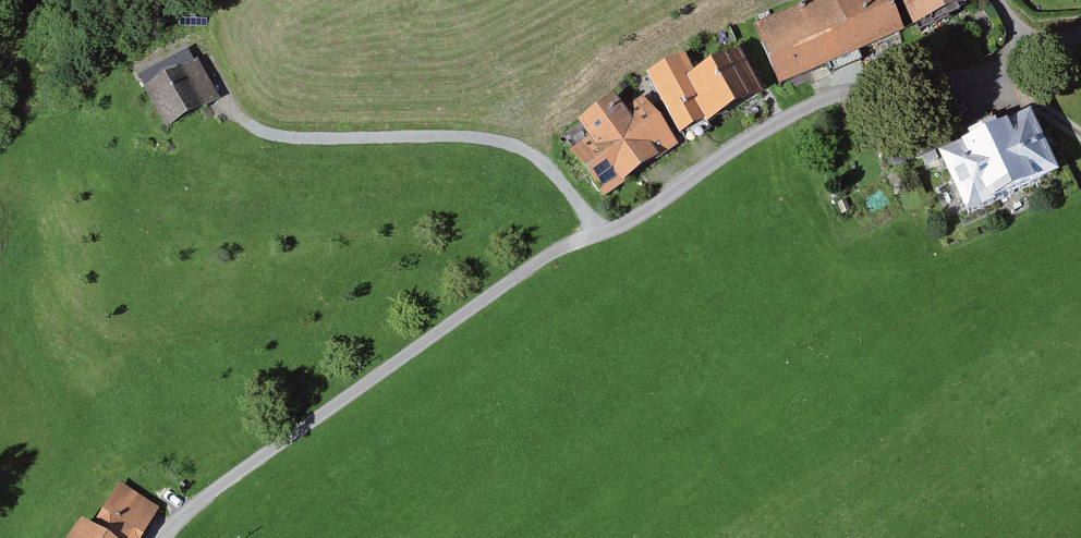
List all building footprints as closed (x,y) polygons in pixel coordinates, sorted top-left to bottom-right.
[(748,31),(772,92),(853,61),(833,13),(829,0),(748,31)] [(899,43),(882,0),(867,0),(833,13),(853,61),(899,43)] [(969,16),(962,0),(892,0),(910,41),(969,16)] [(136,79),(161,133),(203,113),(197,102),(211,96),(191,53),(136,79)] [(757,100),(734,55),(691,77),(678,83),(701,129),(757,100)] [(644,81),(675,142),(701,129),(678,83),(691,77),(683,61),(644,81)] [(612,101),(574,127),(585,144),(568,156),(599,202),(677,148),(642,98),(620,113),(612,101)] [(871,139),(886,176),(951,151),(937,114),(871,139)] [(974,152),(942,165),(966,222),(1059,183),(1034,125),(1004,138),(998,126),(968,139),(974,152)] [(117,483),(87,529),(100,537),(139,537),(158,510),(121,486),(117,483)] [(64,537),(100,537),(87,529),(74,521),(64,537)]
